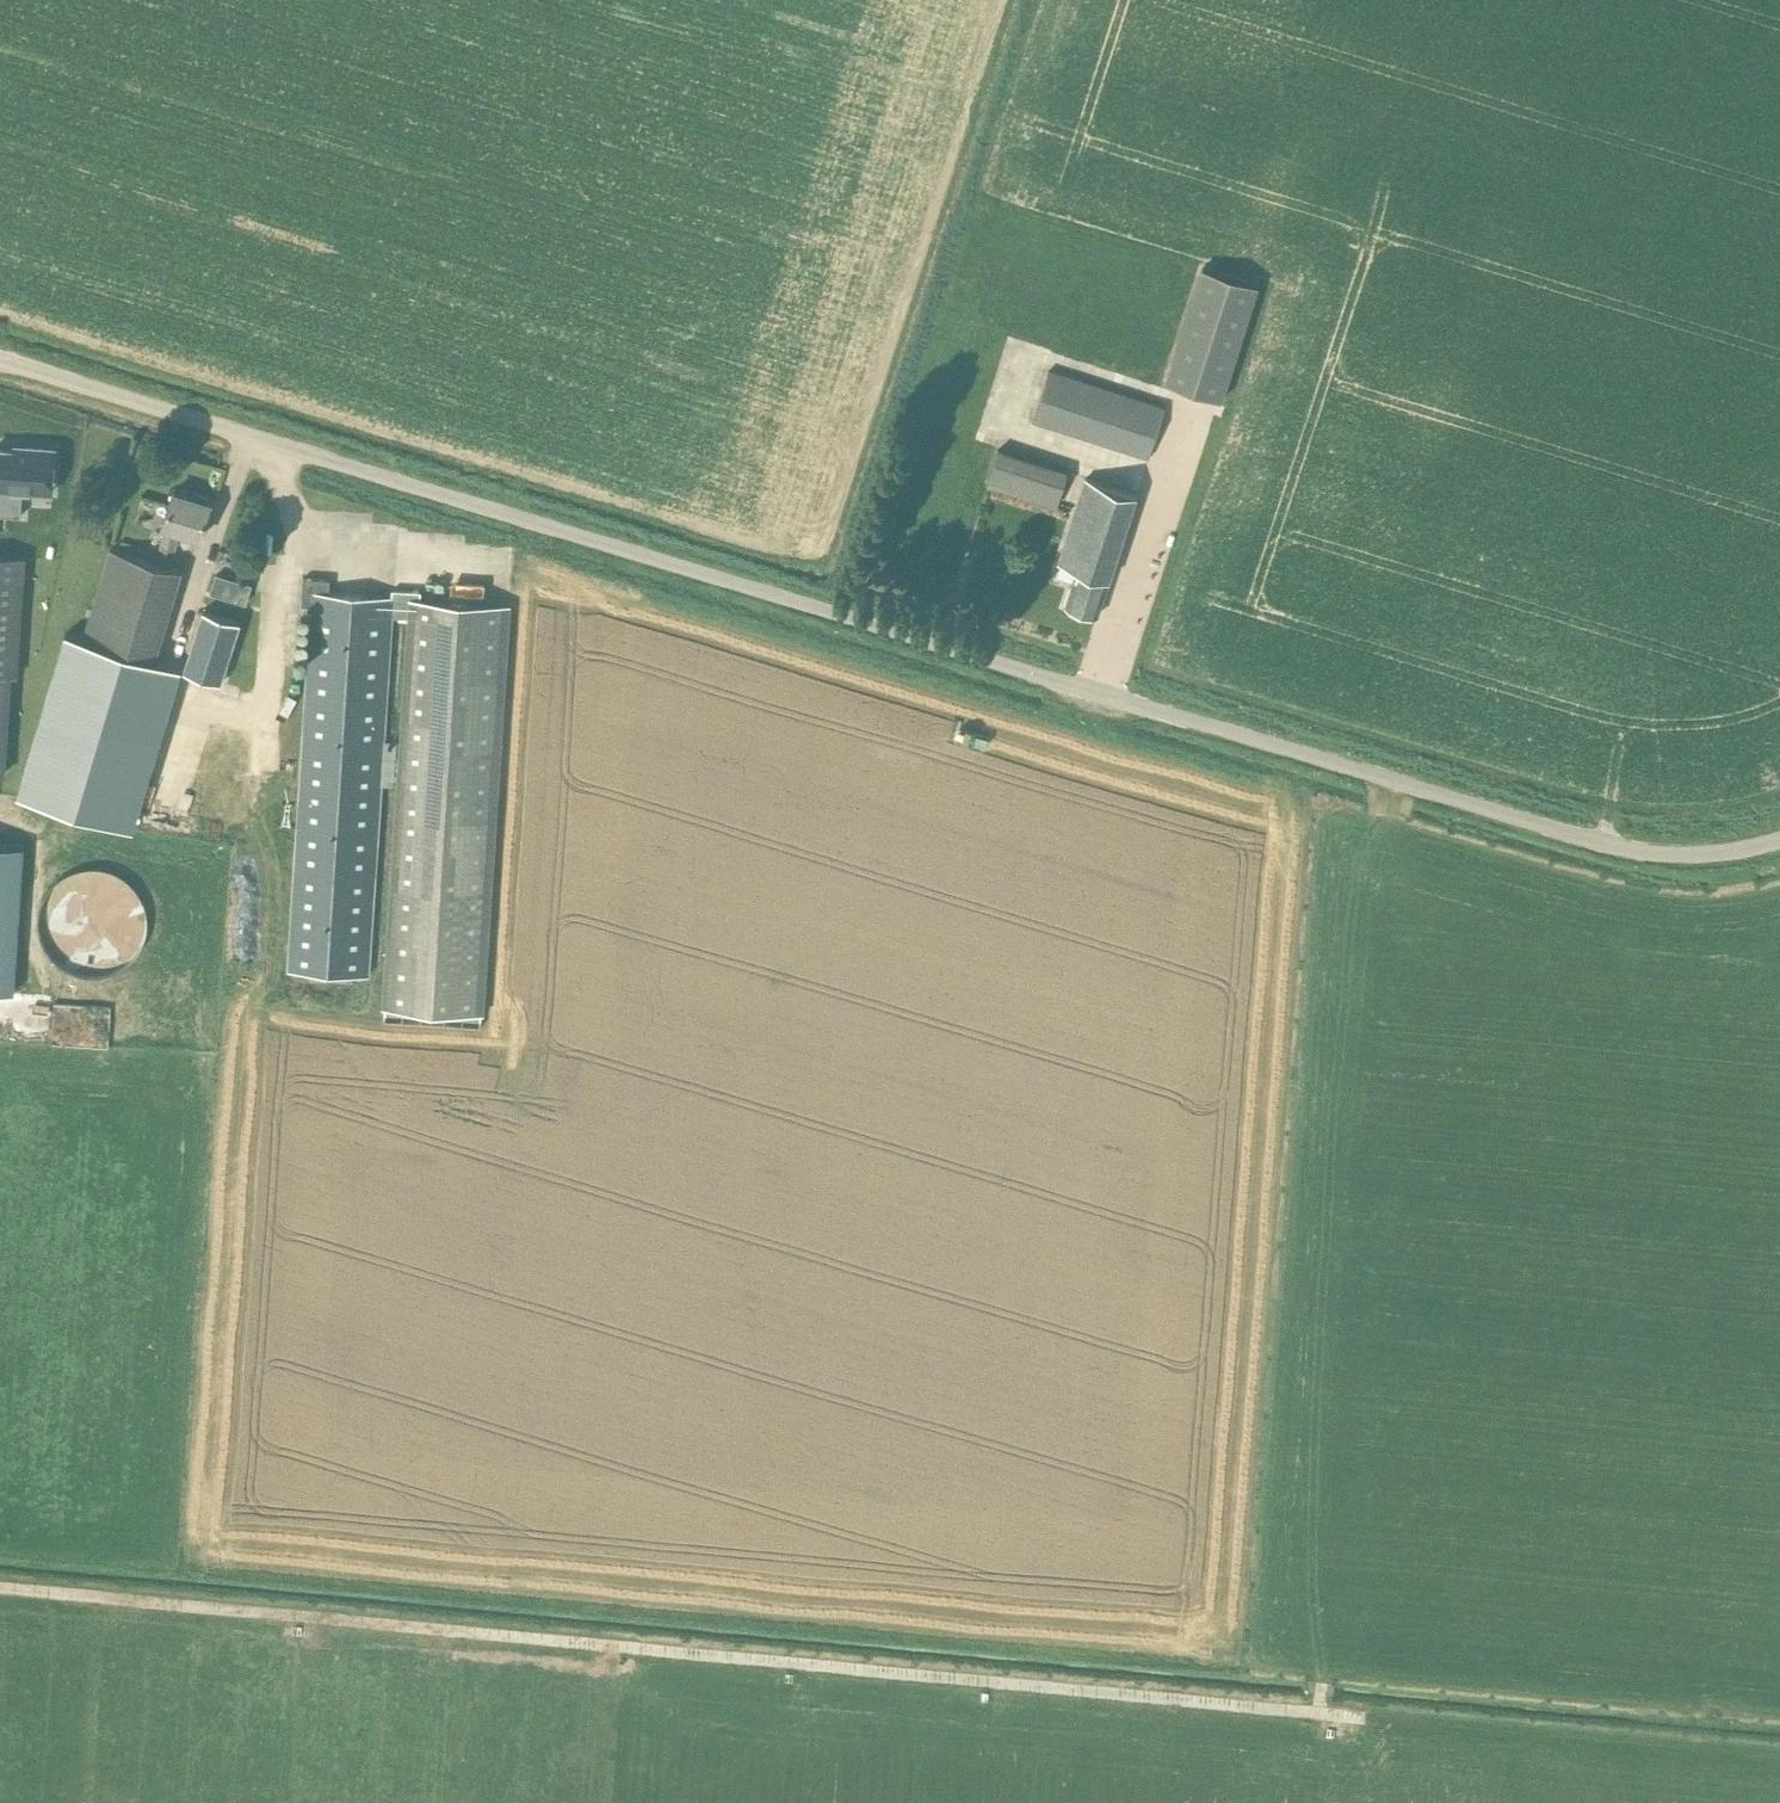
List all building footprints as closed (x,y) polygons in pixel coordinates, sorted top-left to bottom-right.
[(1202,266),(1201,269),(1165,381),(1222,400),(1258,285),(1202,266)] [(1164,407),(1050,368),(1033,416),(1147,455),(1164,407)] [(21,515),(23,489),(24,483),(52,485),(55,448),(24,445),(23,450),(0,448),(0,514),(21,515)] [(987,484),(1057,505),(1068,472),(999,450),(987,484)] [(1084,480),(1066,539),(1059,562),(1078,568),(1066,604),(1097,615),(1105,592),(1134,495),(1084,480)] [(75,636),(37,783),(125,812),(169,664),(154,661),(182,567),(170,564),(180,529),(201,535),(204,523),(211,500),(174,489),(164,524),(166,525),(156,560),(112,546),(87,639),(75,636)] [(275,875),(270,970),(311,972),(310,981),(351,983),(352,974),(368,975),(375,880),(391,617),(392,596),(329,592),(330,579),(303,577),(302,604),(313,605),(306,682),(288,681),(275,875)] [(218,578),(213,595),(247,606),(253,587),(218,578)] [(0,579),(0,775),(6,775),(13,674),(18,675),(24,581),(0,579)] [(408,618),(382,1006),(512,1013),(540,605),(421,598),(421,592),(401,590),(392,590),(392,596),(391,617),(408,618)] [(204,615),(186,674),(224,687),(244,627),(204,615)] [(14,991),(24,846),(0,844),(0,990),(14,991)]
